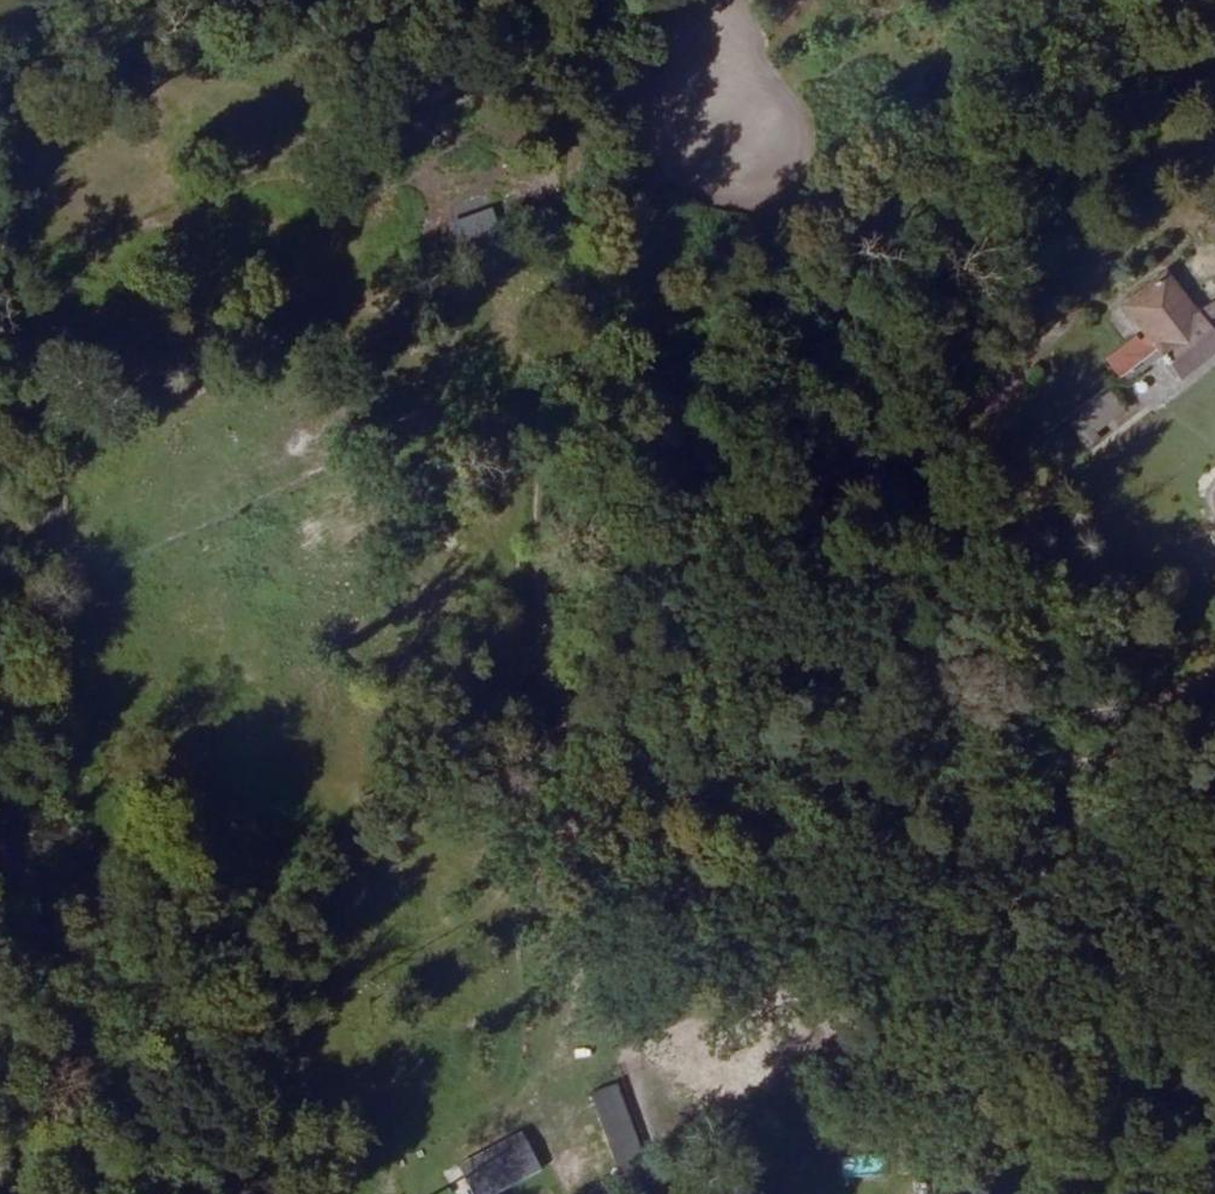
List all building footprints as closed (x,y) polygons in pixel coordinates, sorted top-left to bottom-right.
[(1180,378),(1214,350),(1214,337),(1209,330),(1214,326),(1214,305),(1198,315),(1166,274),(1124,306),(1148,337),(1139,345),(1135,339),(1108,361),(1121,378),(1123,376),(1128,382),(1163,356),(1180,378)] [(472,1193),(485,1193),(542,1167),(523,1128),(456,1160),(472,1193)] [(840,1155),(840,1176),(881,1175),(880,1154),(840,1155)]
